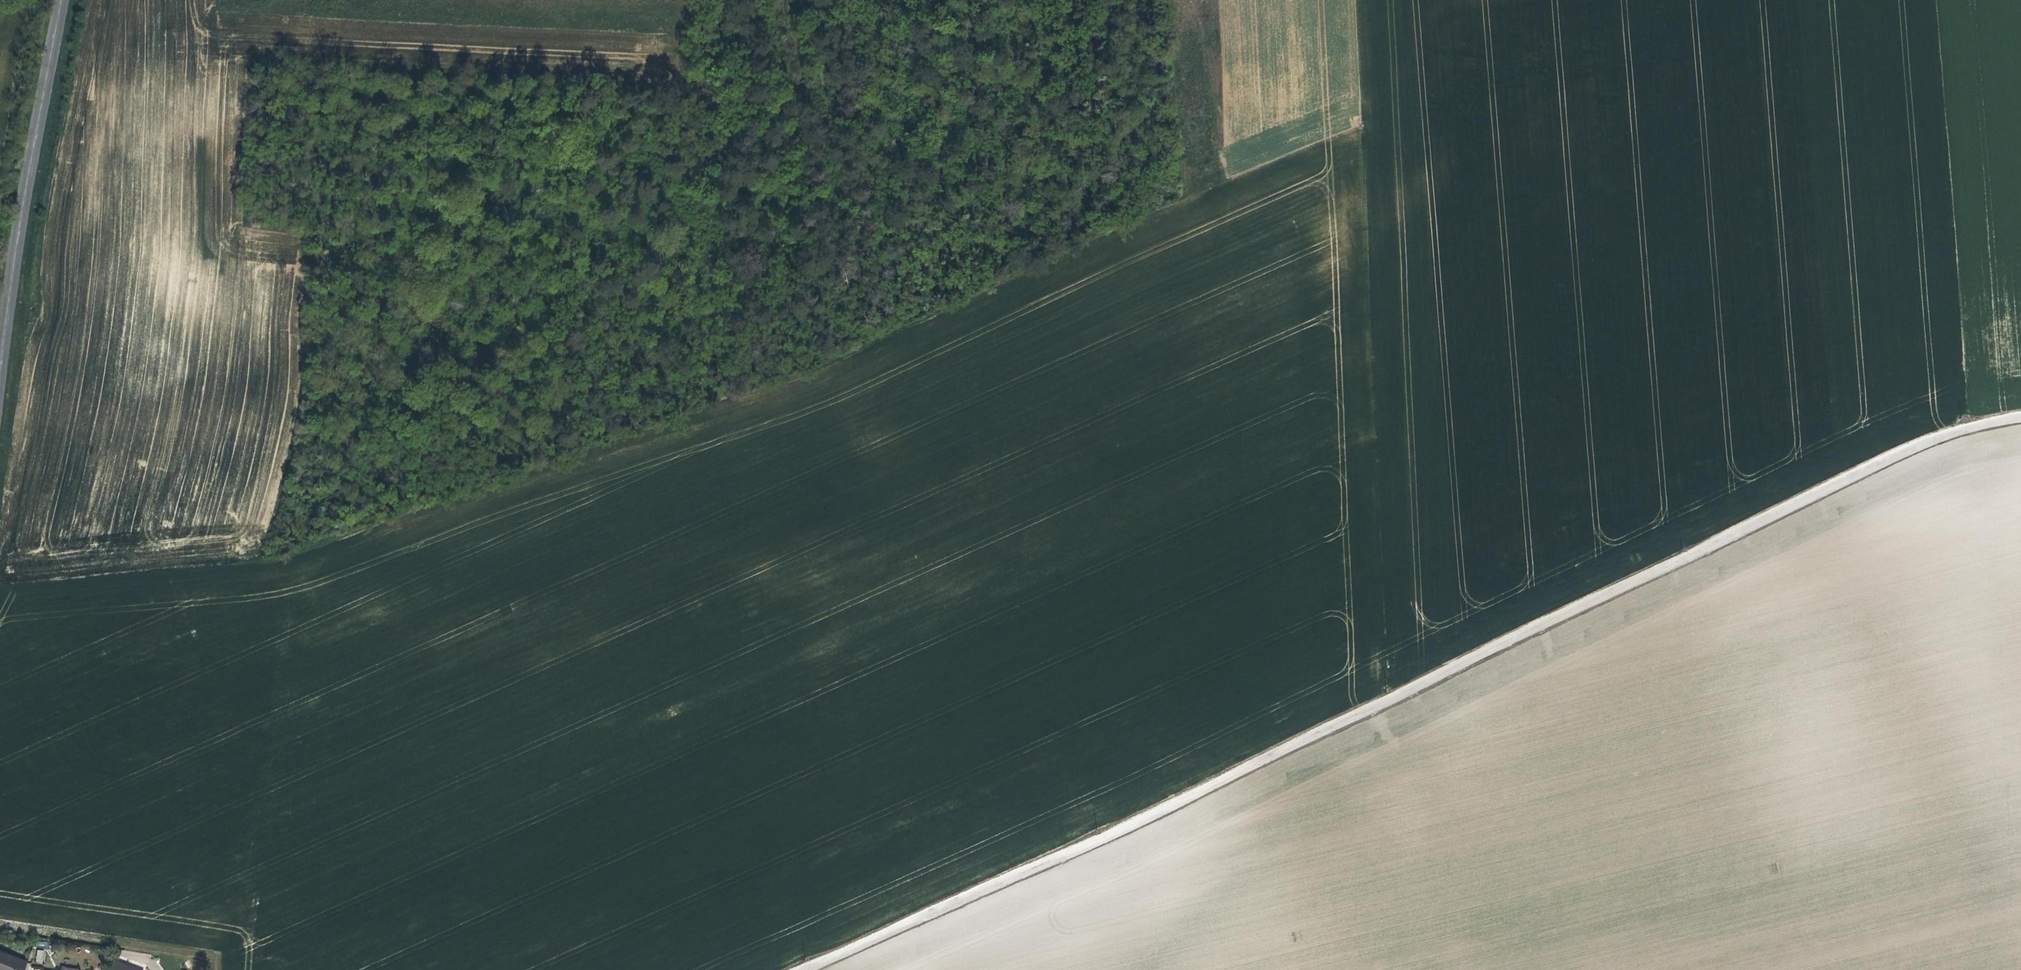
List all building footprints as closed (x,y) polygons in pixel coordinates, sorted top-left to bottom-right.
[(23,960),(0,951),(0,969),(19,969),(23,960)] [(112,961),(109,969),(139,969),(112,961)]
